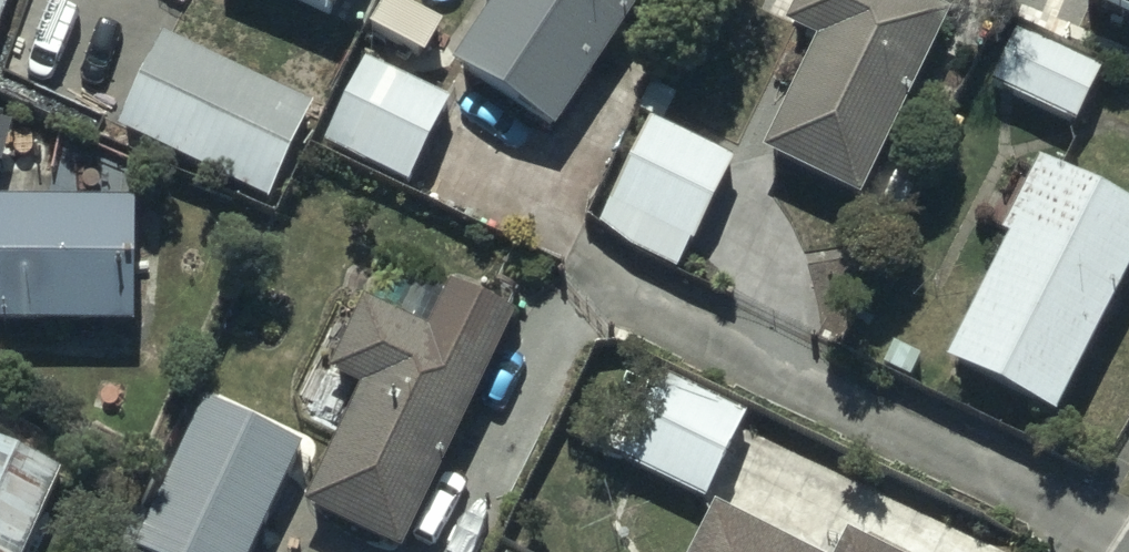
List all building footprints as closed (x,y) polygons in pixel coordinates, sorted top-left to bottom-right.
[(12,0),(0,0),(0,28),(12,0)] [(343,28),(355,0),(281,0),(343,28)] [(454,72),(558,141),(651,0),(502,0),(454,72)] [(785,41),(813,53),(766,166),(864,212),(953,24),(899,0),(802,0),(785,41)] [(1085,15),(1128,38),(1128,0),(1091,0),(1085,15)] [(1101,76),(1020,34),(992,92),(1074,131),(1101,76)] [(312,113),(157,40),(113,134),(269,206),(312,113)] [(412,190),(451,109),(362,67),(323,148),(412,190)] [(636,117),(650,124),(594,237),(677,281),(736,170),(663,131),(677,105),(650,91),(636,117)] [(1038,169),(998,246),(1008,251),(945,375),(1055,431),(1128,286),(1128,215),(1038,169)] [(0,209),(0,339),(138,341),(140,210),(0,209)] [(398,328),(367,313),(332,385),(360,399),(303,516),(378,551),(407,551),(459,439),(513,326),(450,295),(445,305),(416,291),(398,328)] [(641,360),(597,454),(708,505),(752,412),(641,360)] [(207,410),(138,551),(259,551),(305,457),(207,410)] [(0,452),(0,551),(28,551),(60,479),(0,452)] [(715,521),(699,551),(777,551),(715,521)]
